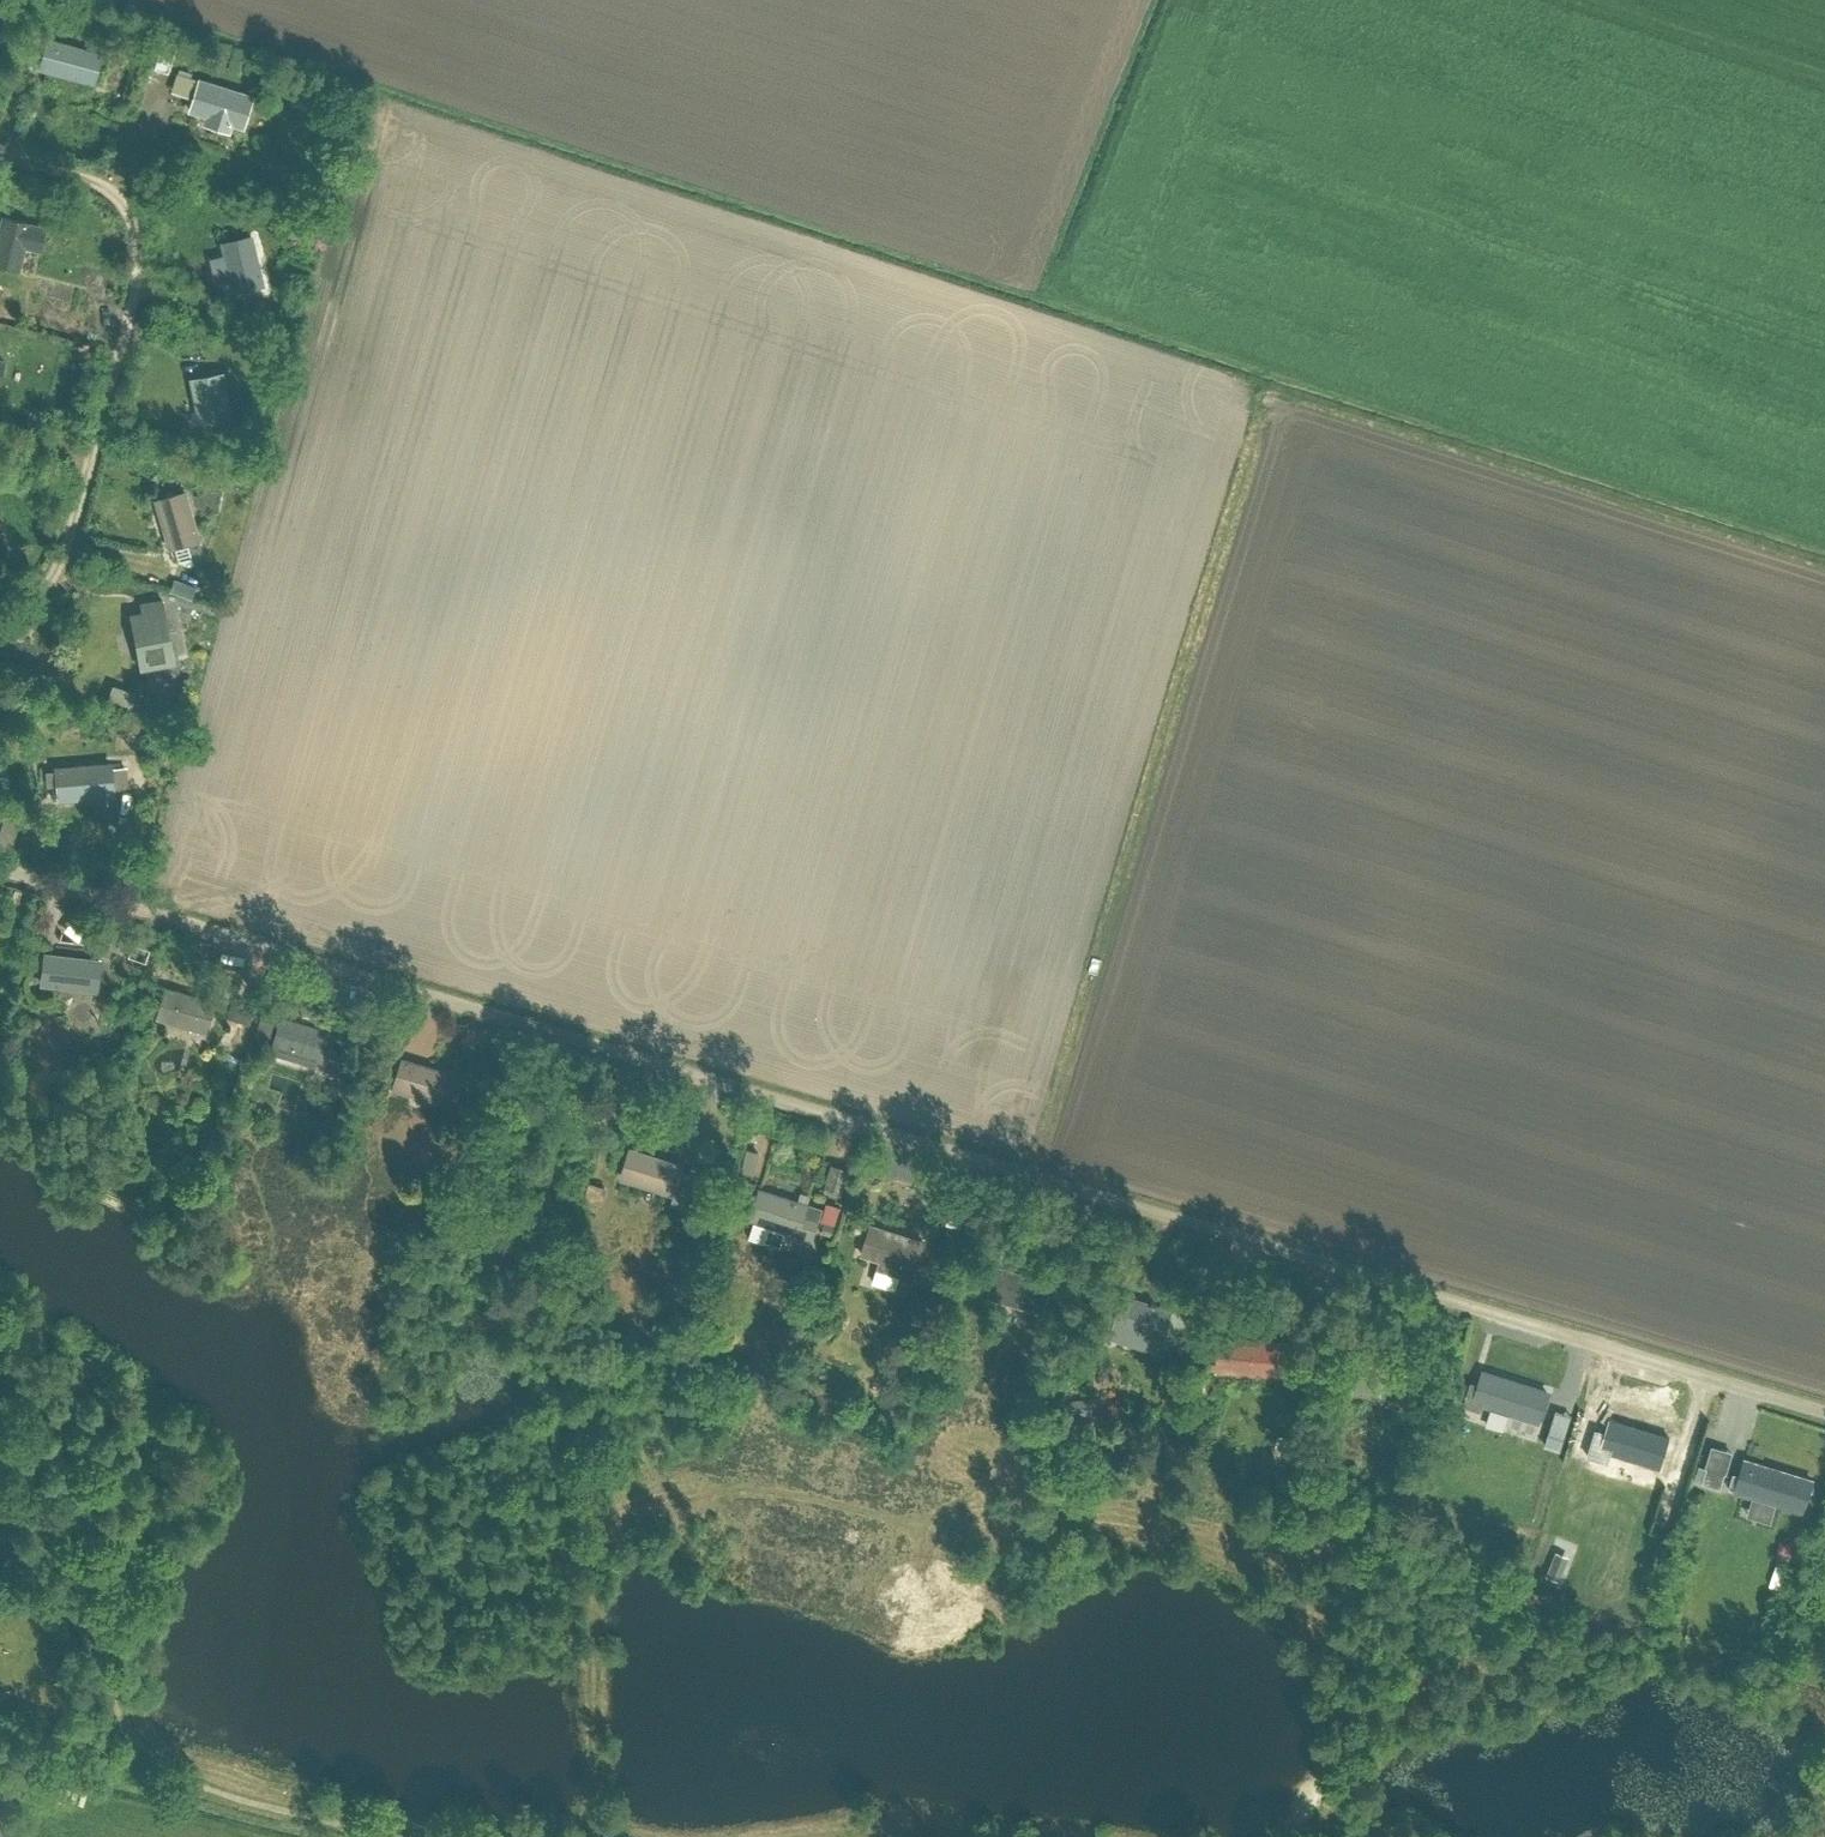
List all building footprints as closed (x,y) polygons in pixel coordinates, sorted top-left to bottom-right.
[(94,82),(101,55),(48,40),(40,68),(94,82)] [(162,83),(180,90),(187,72),(169,65),(162,83)] [(242,125),(251,96),(200,80),(190,109),(207,115),(205,123),(228,130),(231,122),(242,125)] [(26,247),(39,250),(45,226),(2,216),(0,222),(0,264),(20,269),(26,247)] [(232,290),(262,283),(251,236),(222,243),(232,290)] [(222,372),(191,379),(199,419),(230,413),(222,372)] [(156,500),(169,547),(174,545),(178,560),(188,564),(205,559),(185,491),(156,500)] [(168,592),(191,600),(195,587),(173,579),(168,592)] [(136,652),(139,667),(171,661),(168,646),(165,646),(161,625),(167,624),(161,599),(147,602),(149,611),(130,615),(134,630),(137,630),(141,651),(136,652)] [(56,768),(58,798),(114,793),(110,763),(56,768)] [(100,959),(45,952),(42,983),(97,989),(100,959)] [(204,1030),(213,1001),(166,987),(158,1017),(204,1030)] [(328,1062),(337,1032),(284,1017),(274,1051),(315,1063),(316,1058),(328,1062)] [(454,1104),(462,1075),(405,1058),(396,1086),(454,1104)] [(684,1164),(632,1148),(623,1177),(675,1193),(684,1164)] [(787,1229),(798,1233),(814,1238),(821,1219),(804,1214),(808,1203),(762,1188),(752,1217),(756,1219),(750,1237),(781,1247),(787,1229)] [(926,1241),(873,1224),(864,1253),(917,1270),(926,1241)] [(1004,1248),(999,1265),(989,1294),(1042,1310),(1051,1281),(1012,1269),(1017,1253),(1004,1248)] [(1264,1283),(1267,1274),(1258,1271),(1255,1281),(1264,1283)] [(1124,1294),(1115,1325),(1111,1338),(1159,1351),(1163,1339),(1181,1344),(1190,1315),(1171,1310),(1171,1308),(1124,1294)] [(1221,1337),(1219,1369),(1296,1374),(1298,1342),(1221,1337)] [(1474,1400),(1527,1417),(1527,1416),(1539,1419),(1548,1390),(1535,1387),(1536,1386),(1484,1370),(1474,1400)] [(1661,1466),(1669,1436),(1611,1418),(1603,1448),(1661,1466)] [(1803,1509),(1811,1480),(1745,1459),(1736,1488),(1803,1509)] [(1542,1556),(1534,1582),(1548,1586),(1555,1560),(1542,1556)] [(27,1581),(28,1595),(47,1593),(45,1579),(27,1581)]
